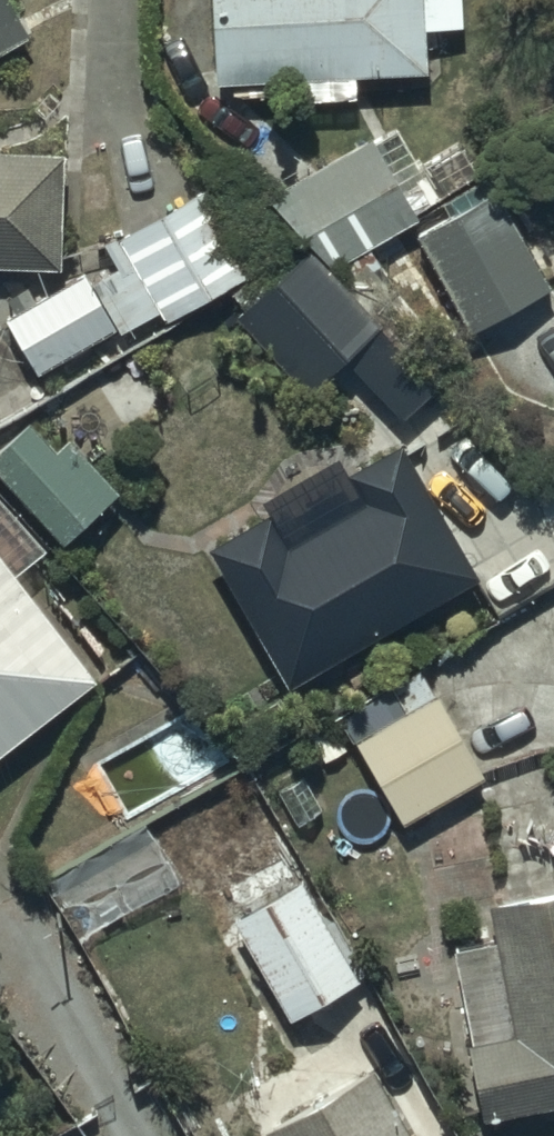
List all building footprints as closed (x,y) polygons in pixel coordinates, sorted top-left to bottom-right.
[(27,26),(10,0),(0,0),(0,43),(27,26)] [(212,67),(426,65),(426,0),(211,0),(212,67)] [(372,129),(264,186),(331,259),(417,213),(372,129)] [(61,140),(0,138),(0,255),(59,256),(61,140)] [(548,278),(494,179),(490,181),(486,174),(443,197),(448,205),(416,222),(470,321),(548,278)] [(92,278),(84,265),(8,311),(40,364),(116,318),(122,328),(160,304),(165,312),(253,259),(204,179),(106,239),(119,261),(92,278)] [(434,384),(307,243),(239,304),(311,384),(347,351),(402,412),(434,384)] [(115,481),(66,428),(55,439),(29,411),(0,438),(0,460),(65,528),(115,481)] [(291,675),(475,565),(398,436),(347,467),(361,489),(288,532),(271,504),(210,540),(291,675)] [(0,543),(0,744),(97,670),(0,543)] [(403,701),(353,731),(403,816),(484,768),(421,661),(390,679),(403,701)] [(491,890),(499,931),(451,940),(484,1108),(553,1094),(553,877),(491,890)] [(306,887),(235,927),(291,1024),(361,983),(306,887)] [(265,1119),(274,1135),(417,1135),(371,1058),(265,1119)]
